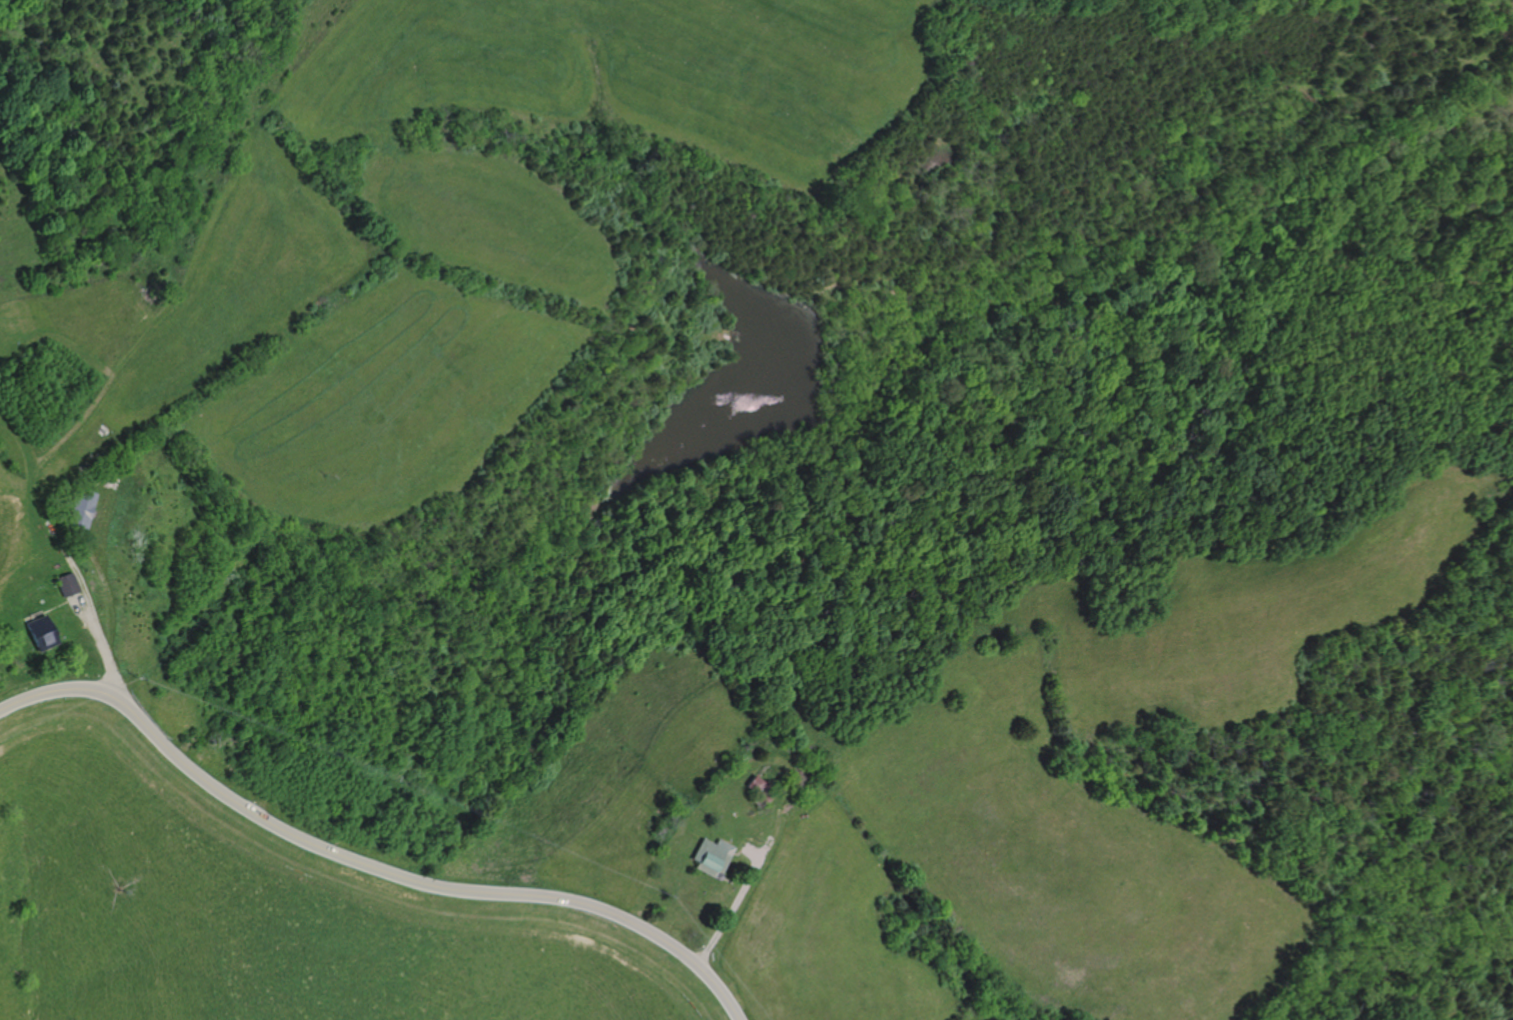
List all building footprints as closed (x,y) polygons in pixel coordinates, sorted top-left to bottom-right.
[(80,532),(92,493),(75,488),(63,526),(80,532)] [(59,597),(67,594),(74,591),(66,572),(51,578),(59,597)] [(54,644),(41,615),(22,623),(35,653),(54,644)] [(765,802),(773,791),(751,775),(743,786),(765,802)] [(733,847),(717,880),(693,868),(696,862),(690,859),(701,838),(713,844),(716,839),(733,847)]
